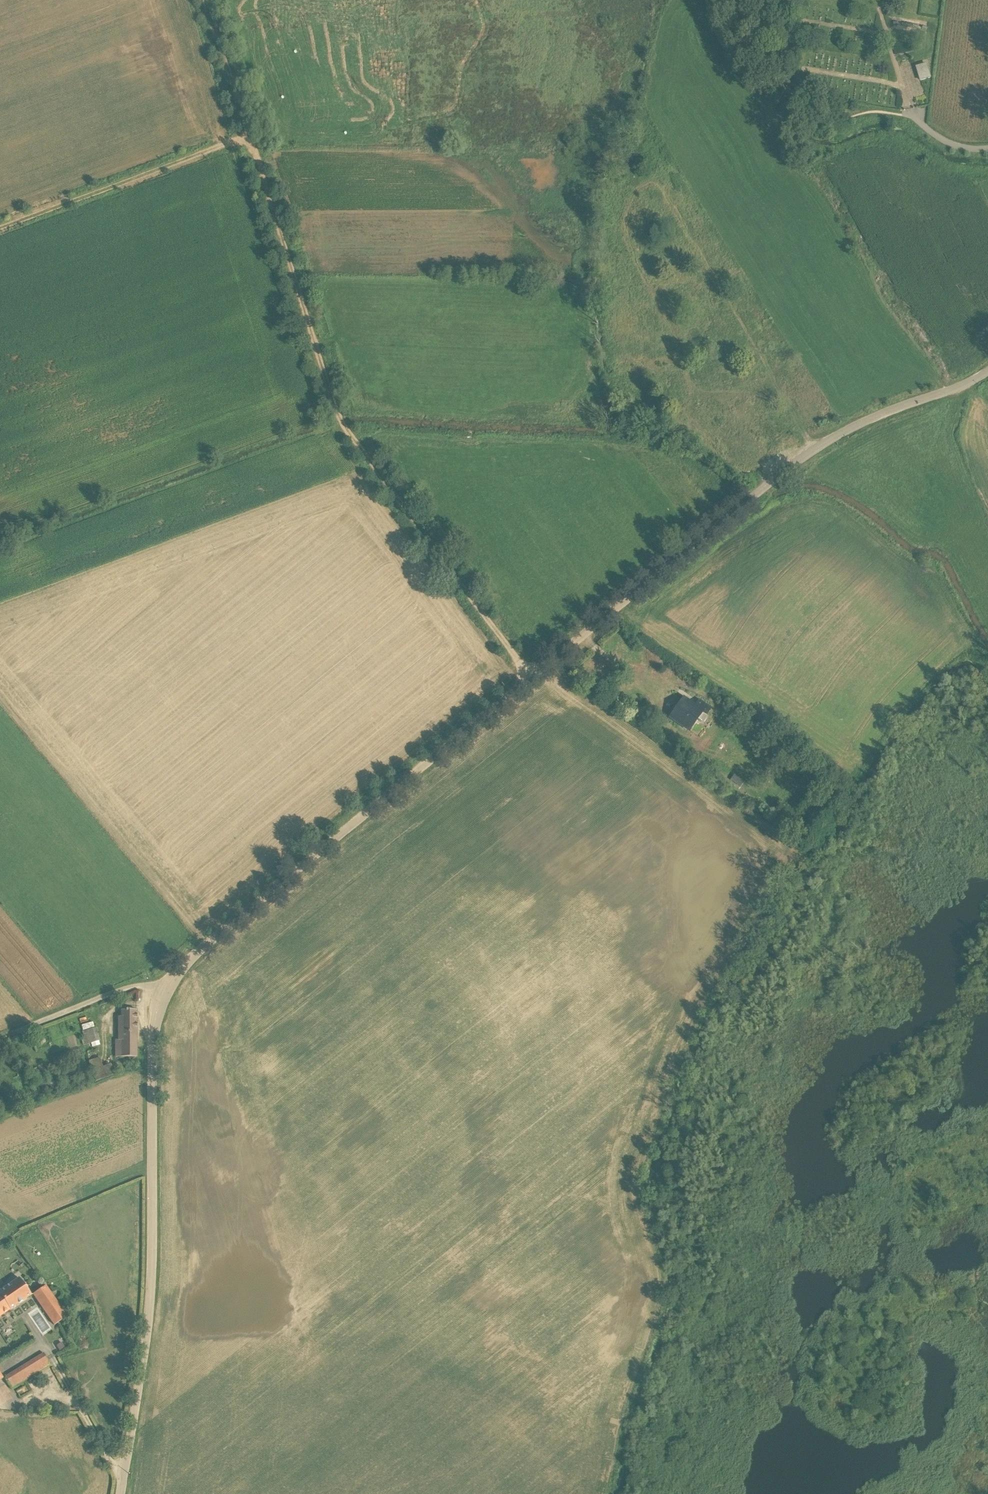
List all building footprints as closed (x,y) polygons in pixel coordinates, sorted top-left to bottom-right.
[(927,64),(917,66),(921,80),(931,77),(927,64)] [(684,697),(669,719),(690,734),(703,714),(707,717),(712,709),(699,700),(695,705),(684,697)] [(136,1057),(136,1010),(120,1011),(120,1017),(117,1017),(117,1040),(114,1040),(114,1057),(136,1057)] [(96,1028),(82,1032),(83,1036),(80,1037),(83,1046),(90,1044),(92,1048),(99,1045),(98,1042),(99,1041),(96,1028)] [(88,1061),(95,1082),(114,1075),(110,1065),(102,1067),(99,1058),(88,1061)] [(31,1296),(19,1278),(0,1291),(0,1317),(31,1296)] [(46,1286),(32,1295),(53,1326),(66,1318),(46,1286)] [(64,1348),(61,1343),(56,1346),(59,1351),(64,1348)] [(12,1389),(50,1366),(42,1354),(5,1377),(12,1389)]
